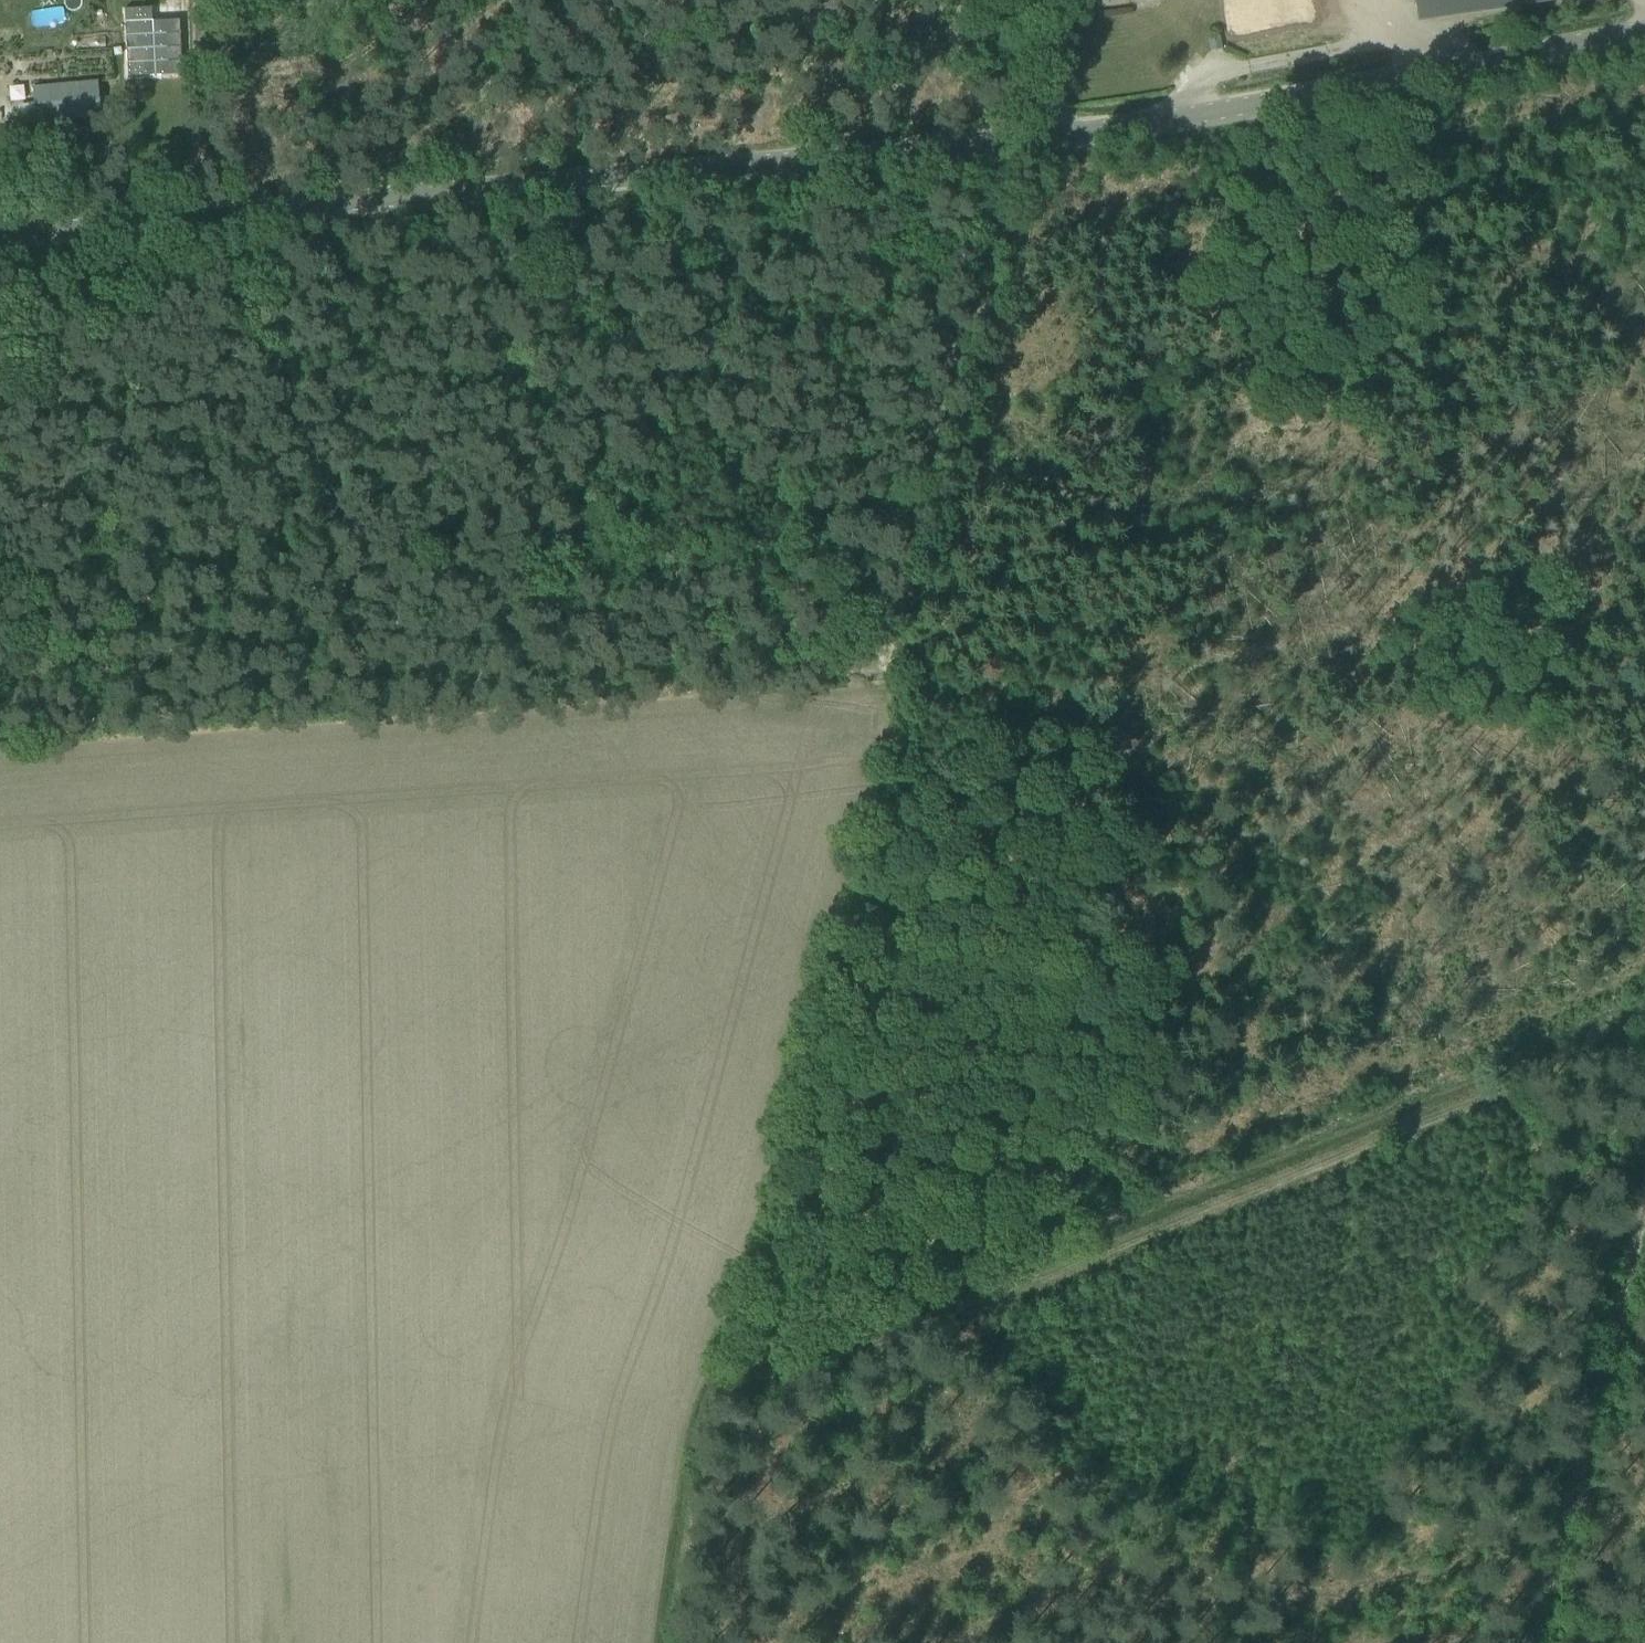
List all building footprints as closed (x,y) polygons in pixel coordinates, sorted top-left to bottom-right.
[(1209,50),(1221,48),(1219,37),(1208,38),(1209,50)] [(101,117),(97,82),(32,88),(33,106),(18,107),(20,130),(35,129),(35,123),(101,117)]
